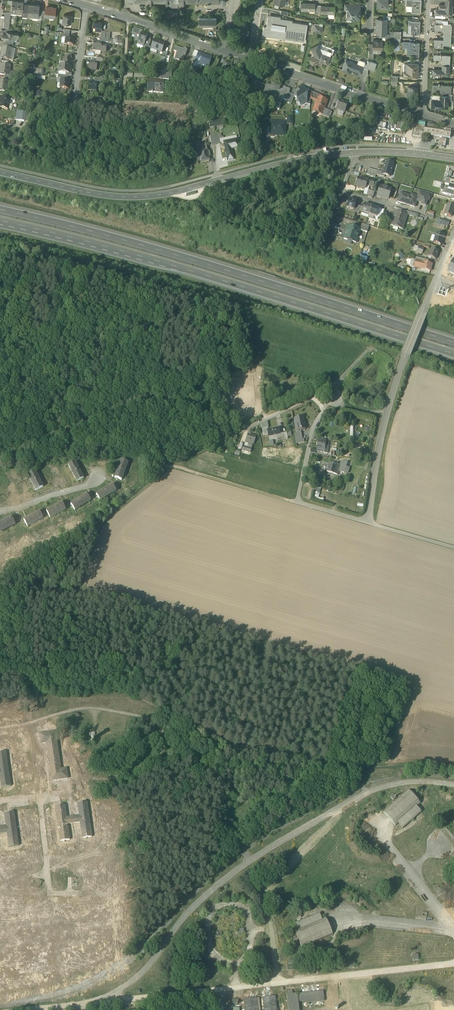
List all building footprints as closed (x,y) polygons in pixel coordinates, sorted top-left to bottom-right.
[(412,6),(412,12),(420,12),(421,6),(420,6),(420,0),(412,0),(412,6)] [(314,11),(315,11),(315,5),(315,4),(307,3),(301,2),(301,10),(314,11)] [(328,13),(334,14),(335,7),(327,6),(321,5),(321,11),(321,13),(328,13)] [(452,15),(453,5),(445,5),(445,8),(445,10),(436,10),(436,14),(445,15),(452,15)] [(45,16),(54,17),(55,8),(52,7),(49,7),(46,7),(45,11),(45,16)] [(360,11),(358,11),(358,8),(352,7),(347,7),(347,8),(347,9),(347,16),(351,17),(351,18),(352,20),(354,20),(356,19),(356,18),(359,18),(360,14),(361,13),(361,12),(360,11)] [(69,23),(71,24),(72,16),(64,15),(63,23),(69,23)] [(263,26),(262,33),(266,34),(266,35),(283,37),(284,36),(293,38),(292,39),(305,41),(307,24),(292,22),(292,20),(280,18),(280,16),(273,15),(272,17),(268,16),(266,26),(263,26)] [(235,37),(244,38),(246,22),(243,21),(243,19),(240,19),(240,21),(237,21),(235,37)] [(411,33),(419,34),(419,27),(420,27),(420,21),(419,21),(411,21),(411,25),(411,33)] [(93,30),(96,30),(101,31),(102,23),(94,22),(93,30)] [(314,31),(321,33),(323,27),(320,26),(320,25),(319,25),(316,24),(316,25),(314,31)] [(444,30),(444,35),(451,35),(451,25),(448,25),(442,25),(435,25),(435,30),(444,30)] [(142,32),(134,29),(134,31),(133,30),(132,33),(133,33),(132,35),(135,36),(135,39),(136,41),(138,42),(141,33),(142,32)] [(14,39),(15,38),(15,33),(16,33),(14,32),(7,31),(6,31),(6,34),(5,37),(4,37),(3,42),(6,42),(11,43),(12,38),(14,39)] [(146,39),(148,35),(147,35),(141,33),(138,42),(137,44),(144,46),(146,39)] [(262,33),(262,35),(305,41),(292,39),(293,38),(284,36),(283,37),(266,35),(266,34),(262,33)] [(434,40),(434,45),(439,45),(443,45),(450,45),(451,35),(444,35),(444,40),(434,40)] [(65,45),(73,46),(74,38),(66,37),(65,45)] [(151,49),(162,53),(165,45),(159,43),(160,42),(155,40),(151,49)] [(381,49),(382,49),(382,40),(379,40),(376,40),(373,40),(373,44),(372,49),(373,49),(381,49)] [(93,51),(101,52),(102,45),(102,43),(100,43),(94,42),(93,51)] [(419,43),(410,42),(410,48),(410,52),(410,55),(412,55),(419,56),(419,50),(418,50),(419,43)] [(312,48),(316,56),(322,53),(320,49),(318,45),(312,48)] [(175,60),(183,62),(185,55),(186,55),(186,54),(187,50),(183,49),(183,50),(175,47),(173,52),(177,53),(175,60)] [(8,60),(9,55),(11,55),(12,49),(4,48),(3,48),(2,53),(1,53),(0,58),(8,60)] [(326,55),(322,53),(316,56),(310,59),(312,64),(320,61),(327,64),(331,54),(331,53),(331,52),(328,51),(326,55)] [(202,65),(208,67),(211,58),(199,54),(197,58),(196,62),(196,63),(202,65)] [(443,60),(442,65),(449,65),(450,55),(434,54),(433,60),(443,60)] [(63,58),(62,66),(71,67),(71,59),(64,58),(63,58)] [(351,69),(356,71),(358,65),(357,64),(346,60),(342,70),(347,71),(349,67),(352,69),(351,69)] [(358,60),(357,64),(358,65),(356,71),(361,72),(361,73),(363,66),(364,63),(365,62),(360,60),(358,60)] [(368,68),(374,70),(376,63),(371,61),(370,62),(368,61),(367,64),(364,63),(363,66),(368,68)] [(88,70),(97,71),(97,63),(89,62),(88,70)] [(220,76),(229,79),(231,74),(230,73),(232,65),(224,62),(220,76)] [(409,77),(417,77),(417,71),(418,71),(418,64),(417,64),(411,64),(410,64),(409,72),(409,77)] [(9,76),(10,66),(0,65),(0,68),(0,75),(4,75),(9,76)] [(449,75),(449,65),(442,65),(442,70),(433,69),(432,74),(449,75)] [(71,67),(62,66),(60,66),(59,69),(59,72),(66,73),(70,74),(70,70),(70,68),(71,68),(71,67)] [(254,71),(251,71),(251,78),(253,79),(250,87),(257,89),(261,77),(253,74),(254,71)] [(61,80),(60,84),(60,88),(68,89),(69,81),(68,81),(61,80)] [(149,93),(163,93),(163,87),(165,87),(165,82),(164,82),(164,81),(160,81),(160,82),(155,82),(155,81),(147,80),(147,85),(149,85),(149,93)] [(7,92),(8,82),(4,81),(0,81),(0,91),(7,92)] [(88,90),(91,91),(96,91),(97,83),(89,82),(88,90)] [(273,108),(279,110),(282,100),(286,101),(286,100),(288,94),(288,93),(290,90),(283,87),(282,90),(282,91),(279,91),(280,89),(279,89),(280,86),(272,83),(271,86),(266,85),(263,94),(268,95),(268,94),(277,97),(276,98),(273,108)] [(441,90),(441,95),(448,95),(448,92),(450,93),(451,93),(451,85),(448,85),(432,84),(432,89),(441,90)] [(408,100),(416,100),(417,93),(417,87),(409,87),(408,94),(408,100)] [(303,90),(302,91),(300,92),(297,94),(297,97),(297,101),(298,102),(300,106),(302,104),(304,103),(306,103),(306,98),(306,94),(303,90)] [(310,99),(316,101),(317,97),(318,95),(310,92),(310,98),(310,99)] [(448,101),(448,95),(441,95),(441,100),(432,99),(431,99),(431,104),(440,105),(447,105),(448,105),(448,101)] [(322,113),(324,109),(327,101),(317,97),(316,101),(317,102),(313,111),(314,110),(322,113)] [(8,110),(10,100),(10,99),(6,99),(2,98),(0,104),(0,108),(8,110)] [(344,112),(345,112),(348,104),(339,101),(336,109),(338,110),(344,112)] [(15,121),(23,122),(24,112),(16,112),(15,121)] [(274,135),(284,135),(285,123),(271,122),(271,127),(271,128),(274,128),(273,135),(274,135)] [(413,137),(422,138),(424,129),(425,127),(414,125),(413,137)] [(428,136),(450,139),(451,134),(450,134),(445,133),(444,133),(444,132),(424,129),(422,138),(423,138),(427,139),(428,136)] [(225,150),(226,154),(232,153),(231,149),(239,148),(237,139),(224,142),(225,146),(224,147),(223,147),(224,150),(225,150)] [(200,160),(201,162),(209,160),(208,157),(210,156),(209,152),(207,152),(206,146),(204,147),(203,144),(197,146),(199,155),(197,155),(196,156),(197,161),(200,160)] [(389,177),(393,163),(385,161),(382,173),(382,175),(385,176),(389,177)] [(376,175),(377,171),(368,169),(366,175),(369,176),(375,178),(376,175)] [(356,187),(365,189),(366,186),(369,187),(373,188),(374,182),(363,179),(363,181),(358,179),(356,187)] [(381,197),(388,199),(391,190),(380,186),(377,196),(377,197),(380,198),(381,197)] [(448,189),(444,188),(442,194),(452,196),(453,197),(453,192),(447,190),(448,189)] [(414,208),(416,202),(418,197),(411,195),(411,197),(400,193),(397,202),(414,208)] [(419,193),(418,197),(416,202),(421,203),(421,204),(425,206),(428,196),(419,193)] [(353,210),(355,205),(356,202),(349,199),(346,208),(353,210)] [(361,213),(369,215),(371,207),(364,204),(363,208),(361,213)] [(451,217),(453,210),(453,207),(447,205),(444,215),(451,217)] [(379,209),(371,207),(369,215),(376,217),(379,209)] [(398,229),(403,230),(407,216),(401,213),(400,216),(394,215),(390,226),(393,227),(394,226),(399,228),(398,229)] [(444,229),(445,226),(440,225),(442,221),(438,220),(435,226),(444,229)] [(360,231),(367,233),(369,226),(365,225),(362,224),(360,231)] [(344,240),(356,244),(360,231),(348,227),(344,240)] [(433,243),(441,245),(444,235),(436,233),(436,236),(433,243)] [(428,257),(435,260),(439,252),(432,249),(428,257)] [(423,262),(421,268),(421,269),(430,271),(432,264),(428,263),(423,262)] [(294,419),(296,431),(300,430),(305,429),(303,417),(294,419)] [(278,428),(268,430),(267,430),(268,434),(269,440),(278,439),(280,438),(280,434),(278,428)] [(244,447),(251,449),(253,443),(255,437),(248,435),(244,447)] [(316,451),(324,452),(325,444),(325,441),(318,441),(317,448),(316,451)] [(121,460),(117,469),(124,471),(128,463),(121,460)] [(341,461),(340,465),(338,471),(344,473),(344,472),(345,467),(346,467),(347,462),(341,461)] [(68,465),(73,474),(79,470),(75,462),(68,465)] [(327,472),(337,475),(338,471),(340,465),(335,464),(335,466),(332,466),(329,465),(327,472)] [(121,480),(124,471),(117,469),(114,478),(121,480)] [(83,479),(79,470),(73,474),(77,482),(83,479)] [(28,475),(32,483),(39,479),(35,471),(28,475)] [(43,487),(39,479),(32,483),(36,491),(43,487)] [(112,485),(104,490),(108,496),(116,491),(112,485)] [(317,486),(314,498),(319,499),(318,500),(323,501),(323,499),(318,498),(321,488),(317,486)] [(99,501),(108,496),(104,490),(96,495),(99,501)] [(86,494),(79,499),(71,505),(75,511),(83,505),(90,500),(86,494)] [(61,503),(54,507),(58,514),(65,510),(61,503)] [(50,518),(58,514),(54,507),(46,511),(50,518)] [(39,512),(31,516),(35,523),(43,519),(39,512)] [(27,527),(35,523),(31,516),(24,520),(27,527)] [(11,517),(3,522),(7,529),(15,525),(11,517)] [(41,731),(41,742),(56,741),(56,731),(41,731)] [(11,786),(6,751),(0,752),(0,779),(1,787),(11,786)] [(409,790),(384,811),(395,825),(398,823),(402,828),(422,812),(417,806),(420,803),(409,790)] [(69,816),(70,824),(80,822),(81,835),(91,833),(87,801),(77,803),(79,815),(69,816)] [(18,841),(14,811),(4,813),(6,826),(0,826),(0,833),(7,832),(8,842),(18,841)] [(299,943),(302,948),(333,935),(325,917),(322,919),(319,913),(300,921),(297,922),(296,923),(298,928),(294,930),(296,936),(293,937),(296,944),(299,943)] [(344,938),(345,941),(355,940),(363,934),(361,931),(359,932),(354,937),(344,938)] [(298,1002),(303,1001),(303,1003),(307,1003),(307,1005),(309,1005),(309,1003),(324,1001),(323,991),(306,993),(297,994),(292,994),(292,991),(288,991),(288,995),(287,995),(289,1009),(299,1009),(298,1002)] [(264,1009),(277,1009),(275,996),(262,997),(264,1009)] [(245,1009),(258,1009),(257,998),(244,999),(245,1009)]
